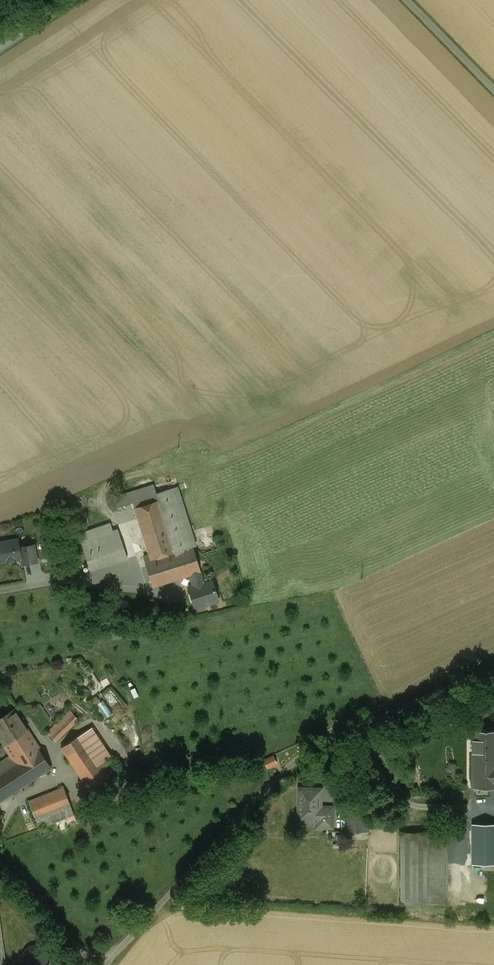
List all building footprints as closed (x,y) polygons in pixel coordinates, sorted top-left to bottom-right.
[(194,575),(172,494),(129,506),(145,564),(139,566),(153,615),(209,600),(202,572),(194,575)] [(121,565),(109,527),(70,539),(82,577),(121,565)] [(0,542),(0,564),(21,561),(22,566),(40,563),(34,536),(0,542)] [(71,724),(62,714),(36,738),(45,748),(71,724)] [(9,716),(0,721),(0,757),(2,760),(0,761),(0,805),(46,776),(9,716)] [(107,763),(86,733),(53,755),(83,799),(97,789),(88,776),(107,763)] [(462,735),(463,795),(493,794),(493,767),(492,734),(462,735)] [(361,839),(361,822),(340,822),(340,809),(315,809),(315,787),(289,787),(289,833),(337,833),(337,839),(361,839)] [(67,821),(56,791),(20,805),(31,835),(67,821)] [(462,826),(463,873),(493,872),(493,825),(462,826)] [(393,834),(395,912),(444,911),(442,852),(413,853),(412,833),(393,834)]
